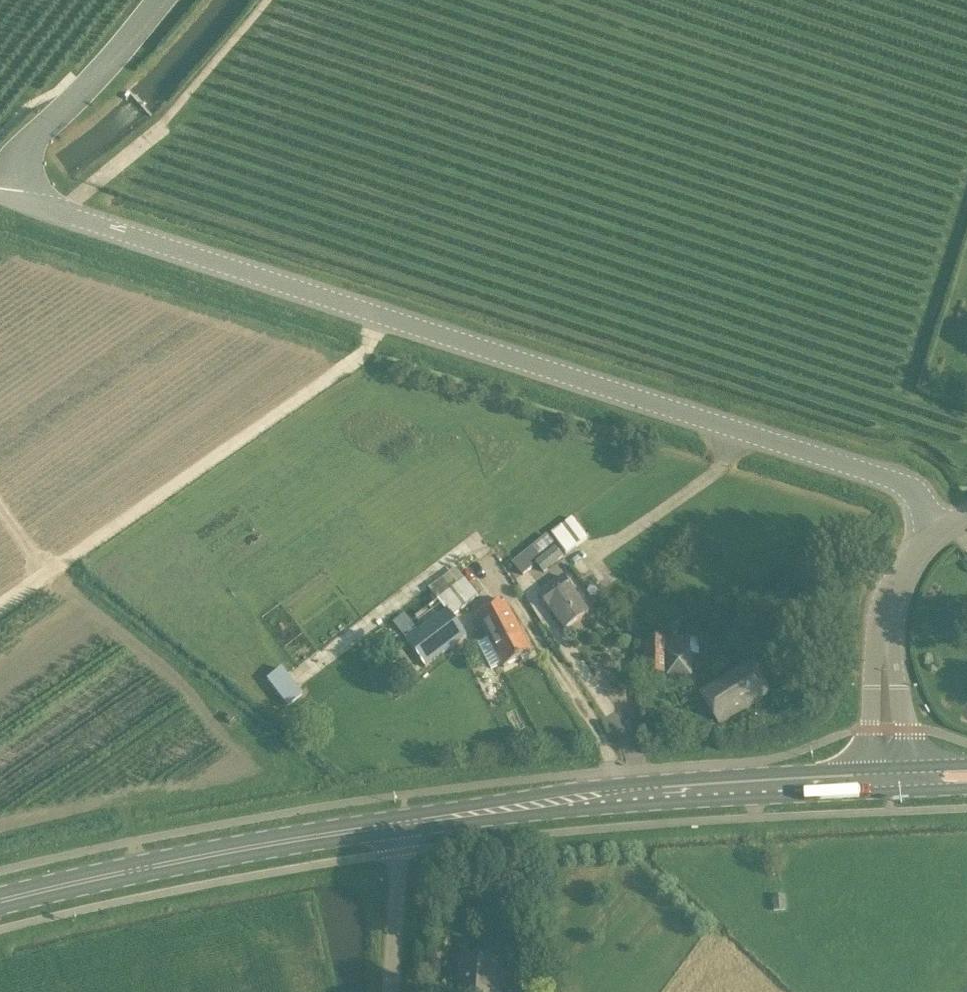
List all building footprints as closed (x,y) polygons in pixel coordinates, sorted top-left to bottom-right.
[(575,516),(551,531),(566,555),(590,539),(575,516)] [(543,574),(564,557),(554,546),(534,563),(543,574)] [(563,577),(538,594),(565,630),(589,613),(563,577)] [(414,618),(422,629),(384,657),(406,683),(468,636),(453,616),(478,597),(465,580),(414,618)] [(503,668),(532,653),(504,600),(475,616),(503,668)] [(642,678),(666,676),(666,680),(692,679),(692,654),(689,654),(690,638),(670,638),(670,640),(643,647),(642,678)] [(751,662),(699,694),(719,726),(771,695),(751,662)] [(301,696),(296,690),(286,677),(281,670),(266,681),(287,707),(301,696)] [(230,725),(234,718),(230,715),(225,721),(230,725)] [(497,960),(462,958),(459,991),(494,991),(497,960)]
